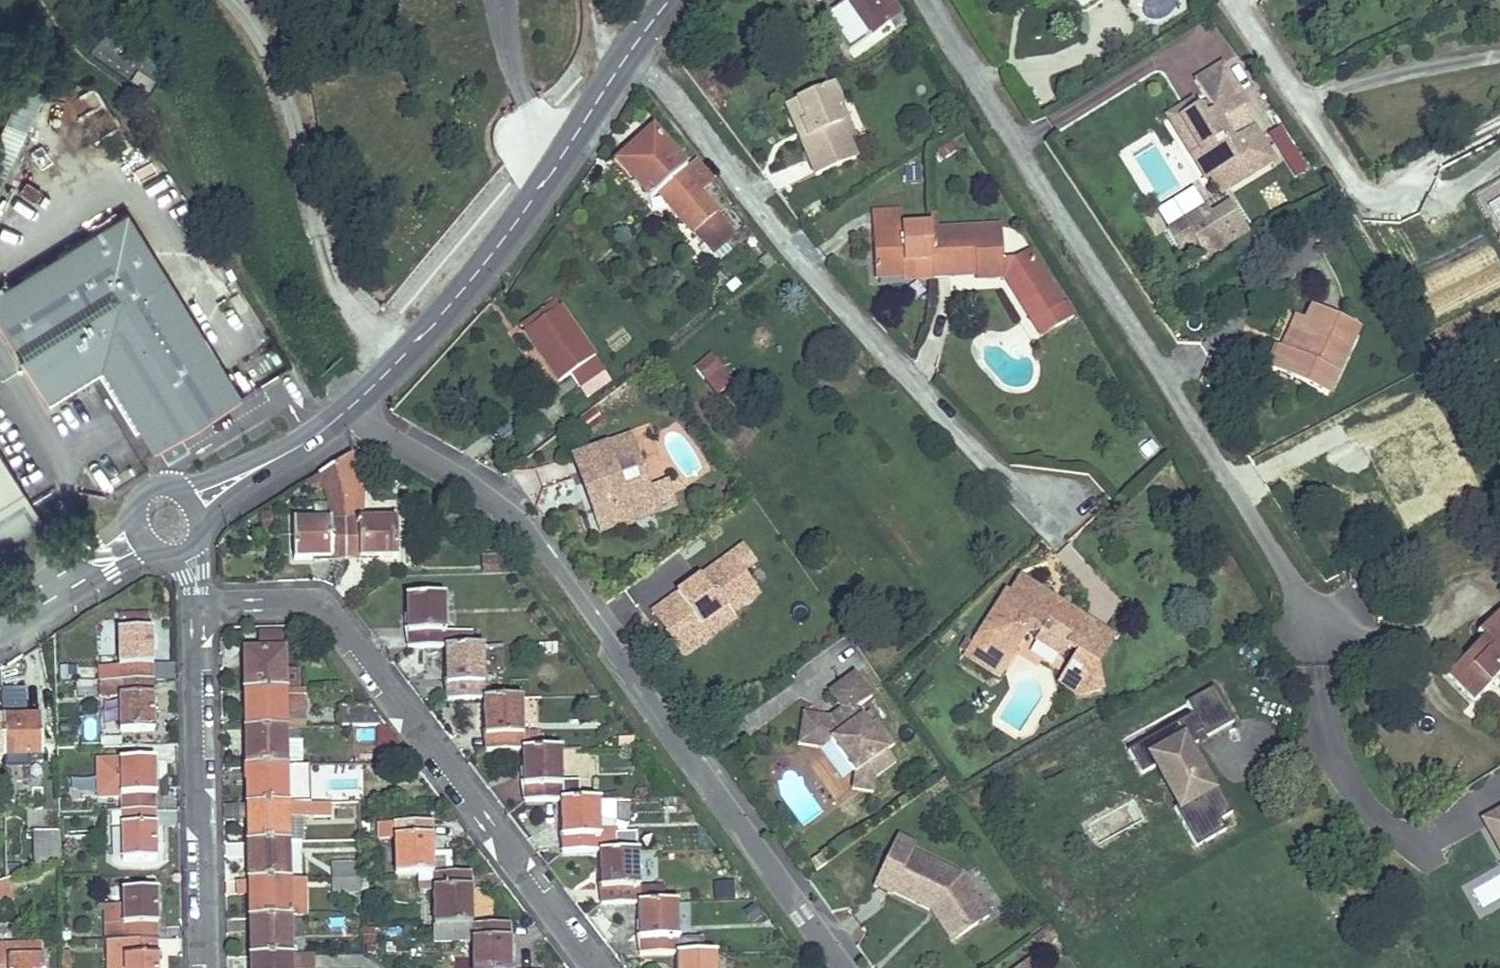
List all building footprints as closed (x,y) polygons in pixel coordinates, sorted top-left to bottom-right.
[(889,0),(852,0),(822,20),(847,57),(886,31),(892,39),(906,30),(889,0)] [(1076,28),(1097,17),(1093,10),(1109,0),(1059,0),(1076,28)] [(832,85),(799,98),(806,119),(802,121),(808,136),(800,138),(814,174),(854,159),(844,134),(835,110),(841,107),(832,85)] [(1211,196),(1221,214),(1270,187),(1252,154),(1240,160),(1229,166),(1218,144),(1228,138),(1247,128),(1224,85),(1193,102),(1199,113),(1211,134),(1197,142),(1194,137),(1176,147),(1194,179),(1185,184),(1196,205),(1211,196)] [(1,183),(46,88),(17,92),(0,127),(0,185),(1,183)] [(69,97),(75,116),(102,107),(96,89),(69,97)] [(787,102),(800,138),(808,136),(802,121),(806,119),(799,98),(787,102)] [(850,131),(841,107),(835,110),(844,134),(850,131)] [(1211,134),(1199,113),(1158,135),(1185,184),(1194,179),(1176,147),(1194,137),(1197,142),(1211,134)] [(1280,127),(1267,135),(1294,178),(1307,170),(1280,127)] [(104,140),(111,155),(129,147),(121,131),(104,140)] [(602,156),(633,200),(641,192),(674,162),(652,131),(629,147),(624,141),(602,156)] [(1240,160),(1228,138),(1218,144),(1229,166),(1240,160)] [(674,162),(641,192),(697,267),(724,246),(692,204),(708,192),(681,156),(674,162)] [(126,212),(0,290),(0,328),(10,345),(15,342),(22,354),(18,356),(45,401),(89,373),(87,369),(98,363),(100,367),(152,452),(240,397),(126,212)] [(917,229),(865,228),(864,283),(890,283),(890,262),(909,262),(922,262),(922,233),(922,229),(917,229)] [(1192,265),(1202,282),(1226,268),(1221,260),(1239,248),(1227,229),(1209,241),(1203,230),(1164,254),(1177,274),(1192,265)] [(1019,264),(1006,271),(996,271),(996,233),(922,233),(922,262),(922,288),(944,288),(944,276),(965,276),(965,288),(992,288),(1011,322),(1022,315),(1039,345),(1062,332),(1054,318),(1051,319),(1019,264)] [(1221,260),(1226,268),(1244,257),(1239,248),(1221,260)] [(890,262),(890,283),(909,283),(909,262),(890,262)] [(586,369),(542,306),(506,331),(540,380),(549,374),(560,388),(586,369)] [(1027,351),(1039,345),(1022,315),(1011,322),(1027,351)] [(1247,400),(1308,427),(1338,359),(1289,337),(1268,384),(1256,379),(1247,400)] [(10,345),(18,356),(22,354),(15,342),(10,345)] [(1271,346),(1256,379),(1268,384),(1283,351),(1271,346)] [(713,399),(734,380),(710,353),(688,373),(713,399)] [(89,373),(100,367),(98,363),(87,369),(89,373)] [(1426,453),(1444,445),(1433,421),(1415,429),(1426,453)] [(129,439),(143,464),(154,458),(142,437),(129,439)] [(617,445),(558,467),(585,538),(619,526),(616,517),(631,511),(625,493),(609,498),(603,481),(627,472),(617,445)] [(1427,492),(1440,487),(1450,509),(1464,503),(1456,484),(1466,479),(1452,447),(1414,463),(1427,492)] [(44,517),(0,451),(0,545),(44,517)] [(345,555),(359,555),(359,560),(397,559),(396,520),(363,521),(362,487),(351,454),(332,466),(344,499),(344,522),(345,555)] [(344,499),(332,466),(318,475),(327,503),(344,499)] [(646,526),(627,472),(603,481),(609,498),(625,493),(631,511),(616,517),(619,526),(585,538),(588,547),(646,526)] [(327,503),(328,522),(344,522),(344,499),(327,503)] [(292,523),(293,561),(331,560),(331,556),(345,555),(344,522),(328,522),(292,523)] [(714,562),(730,581),(744,570),(729,550),(714,562)] [(714,562),(659,606),(670,620),(648,638),(672,669),(699,648),(690,636),(713,618),(709,612),(718,606),(728,618),(737,611),(747,604),(730,581),(714,562)] [(1100,650),(1007,590),(996,607),(989,603),(948,667),(974,685),(995,654),(982,645),(989,635),(1006,633),(1008,645),(1020,644),(1048,662),(1053,665),(1059,713),(1086,703),(1082,678),(1100,650)] [(405,597),(406,634),(411,634),(411,649),(444,648),(471,648),(471,632),(444,632),(443,596),(405,597)] [(637,623),(648,638),(670,620),(659,606),(637,623)] [(690,636),(699,648),(722,630),(718,626),(728,618),(718,606),(709,612),(713,618),(690,636)] [(1493,651),(1499,642),(1499,613),(1492,607),(1482,619),(1470,608),(1445,639),(1451,644),(1419,684),(1450,709),(1466,689),(1499,716),(1499,657),(1493,651)] [(102,666),(102,682),(153,681),(152,631),(149,631),(149,613),(121,614),(121,631),(118,631),(118,666),(102,666)] [(245,653),(246,691),(252,692),(283,691),(283,669),(282,632),(257,633),(257,653),(245,653)] [(1008,645),(1006,633),(989,635),(982,645),(995,654),(1000,657),(1008,645)] [(1048,662),(1020,644),(1013,654),(1041,673),(1048,662)] [(555,646),(538,646),(538,655),(555,654),(555,646)] [(450,700),(483,699),(482,647),(471,648),(444,648),(445,686),(450,686),(450,700)] [(173,665),(156,664),(155,679),(173,680),(173,665)] [(298,669),(283,669),(283,691),(298,690),(298,669)] [(891,750),(870,723),(863,729),(850,712),(867,699),(848,676),(827,692),(833,714),(824,721),(795,718),(793,736),(810,737),(821,752),(830,752),(850,778),(848,796),(868,798),(869,787),(877,780),(871,773),(888,760),(884,756),(891,750)] [(102,682),(99,682),(99,698),(119,698),(119,732),(153,731),(153,681),(102,682)] [(1,689),(0,714),(27,715),(28,690),(1,689)] [(252,692),(253,704),(246,704),(246,730),(284,729),(299,729),(304,729),(303,690),(298,690),(283,691),(252,692)] [(1154,766),(1195,848),(1234,828),(1193,746),(1233,726),(1215,690),(1185,705),(1192,717),(1131,748),(1143,771),(1154,766)] [(489,752),(522,750),(521,698),(483,699),(484,737),(489,737),(489,752)] [(370,707),(340,707),(340,728),(353,728),(385,727),(370,707)] [(99,741),(98,717),(83,717),(83,741),(99,741)] [(2,721),(3,758),(26,758),(26,763),(41,763),(40,720),(2,721)] [(353,728),(353,766),(412,765),(413,764),(385,727),(353,728)] [(246,730),(247,768),(259,767),(284,767),(303,766),(302,742),(299,742),(284,742),(284,729),(246,730)] [(299,729),(284,729),(284,742),(299,742),(299,729)] [(821,752),(810,737),(793,736),(791,751),(823,755),(821,752)] [(578,782),(560,782),(560,749),(522,750),(523,788),(528,787),(528,802),(561,802),(579,801),(578,782)] [(119,811),(120,811),(155,811),(154,760),(97,761),(98,797),(119,797),(119,811)] [(894,767),(888,760),(871,773),(877,780),(894,767)] [(247,768),(248,780),(259,780),(259,767),(247,768)] [(259,767),(259,780),(248,780),(248,805),(259,805),(285,805),(284,767),(259,767)] [(599,835),(598,801),(579,801),(561,802),(561,840),(566,839),(566,854),(599,853),(635,852),(636,834),(599,835)] [(358,819),(358,803),(334,804),(335,820),(358,819)] [(259,805),(260,818),(248,818),(248,819),(249,843),(260,843),(286,843),(286,819),(300,819),(307,819),(306,804),(285,805),(259,805)] [(329,804),(306,804),(307,819),(329,818),(329,804)] [(1479,814),(1499,859),(1499,804),(1479,814)] [(248,819),(248,818),(248,805),(223,806),(223,820),(248,819)] [(248,805),(248,818),(260,818),(259,805),(248,805)] [(155,811),(120,811),(121,862),(155,861),(155,811)] [(301,842),(300,819),(286,819),(286,843),(301,842)] [(393,838),(393,823),(378,824),(378,839),(393,838)] [(393,838),(394,875),(432,874),(431,837),(427,837),(426,823),(393,823),(393,838)] [(34,872),(60,863),(59,831),(34,832),(34,871),(34,872)] [(983,918),(952,874),(906,851),(910,845),(895,838),(867,892),(884,900),(887,895),(924,914),(931,909),(953,940),(983,918)] [(260,843),(260,856),(249,856),(249,857),(250,882),(261,881),(287,881),(302,880),(301,842),(286,843),(260,843)] [(224,858),(249,857),(249,856),(249,843),(224,844),(224,858)] [(249,843),(249,856),(260,856),(260,843),(249,843)] [(638,904),(662,903),(663,887),(637,888),(637,852),(635,852),(599,853),(600,890),(604,890),(605,905),(638,904)] [(359,879),(359,876),(359,865),(333,866),(333,880),(359,879)] [(432,874),(432,927),(470,926),(469,888),(465,888),(464,873),(432,874)] [(360,892),(359,879),(333,880),(333,893),(353,892),(360,892)] [(304,893),(303,880),(302,880),(287,881),(288,893),(304,893)] [(261,881),(261,893),(250,894),(251,919),(262,919),(288,919),(301,919),(304,919),(304,893),(288,893),(287,881),(261,881)] [(250,882),(250,894),(261,893),(261,881),(250,882)] [(105,927),(104,942),(106,942),(157,941),(156,891),(122,892),(122,927),(105,927)] [(643,956),(675,955),(675,903),(662,903),(638,904),(638,941),(643,941),(643,956)] [(953,940),(931,909),(924,914),(946,945),(953,940)] [(262,932),(251,932),(251,957),(263,957),(289,957),(288,919),(262,919),(262,932)] [(251,919),(251,932),(262,932),(262,919),(251,919)] [(302,956),(301,919),(288,919),(289,957),(302,956)] [(433,942),(471,941),(472,967),(509,967),(508,939),(504,939),(503,925),(470,926),(432,927),(433,942)] [(157,941),(106,942),(106,967),(157,967),(157,941)] [(41,946),(0,947),(0,967),(42,967),(41,946)] [(713,954),(675,955),(676,967),(714,967),(713,954)] [(312,956),(302,956),(289,957),(263,957),(263,967),(312,967),(312,956)] [(252,967),(263,967),(263,957),(251,957),(252,967)]
